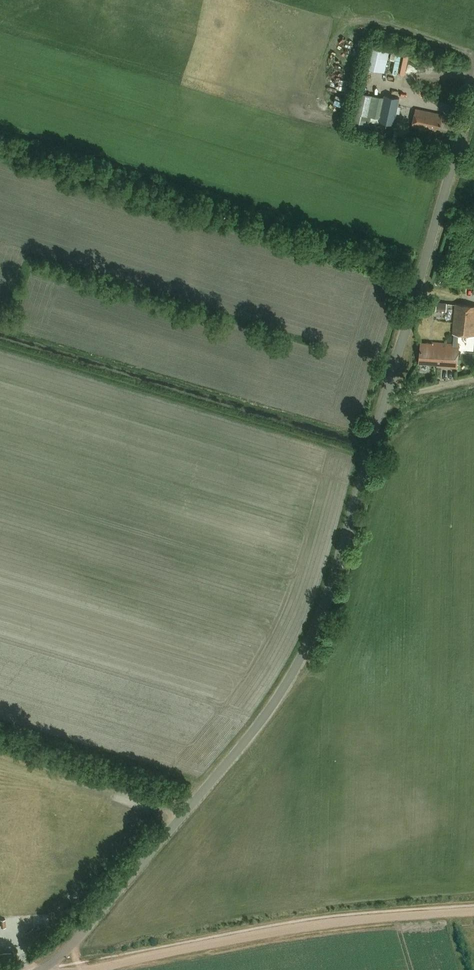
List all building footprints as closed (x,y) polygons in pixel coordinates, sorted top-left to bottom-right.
[(369,44),(364,68),(385,73),(390,49),(369,44)] [(367,117),(372,96),(359,94),(355,114),(355,115),(367,117)] [(370,118),(379,120),(384,99),(372,96),(367,117),(370,118)] [(384,96),(384,99),(379,120),(378,123),(394,126),(400,99),(384,96)] [(440,128),(443,116),(416,110),(412,127),(437,132),(437,128),(440,128)] [(355,115),(355,114),(351,113),(348,125),(368,129),(370,118),(367,117),(355,115)] [(439,302),(439,310),(449,310),(449,302),(439,302)] [(454,305),(452,334),(473,337),(473,307),(454,305)] [(457,368),(458,345),(432,343),(432,346),(428,346),(428,344),(420,343),(418,363),(429,364),(431,366),(457,368)]
